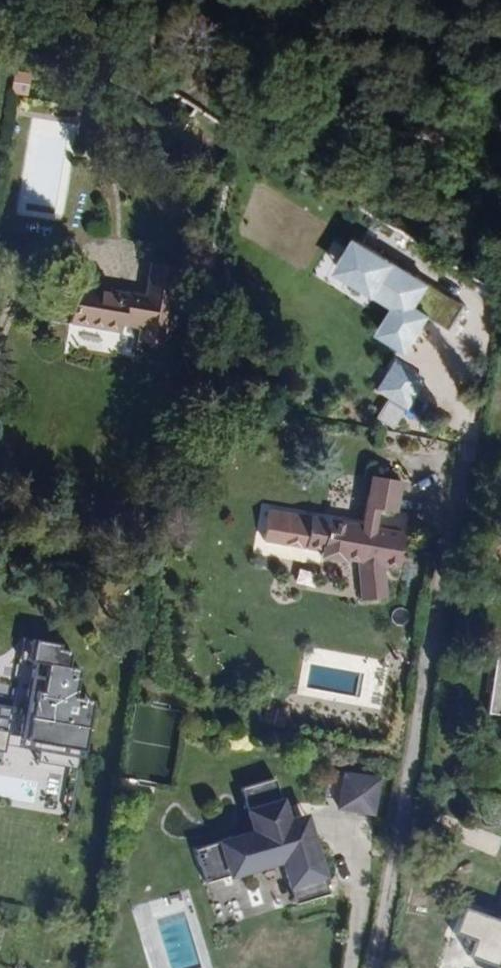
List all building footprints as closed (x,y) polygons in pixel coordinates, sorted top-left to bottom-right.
[(49,216),(53,199),(24,191),(19,209),(49,216)] [(358,238),(339,270),(396,305),(380,332),(408,349),(430,313),(416,304),(430,282),(358,238)] [(145,305),(127,302),(129,297),(75,288),(69,326),(123,335),(124,327),(141,330),(139,341),(164,345),(176,269),(151,265),(145,305)] [(397,356),(385,375),(404,387),(416,368),(397,356)] [(394,510),(399,480),(372,476),(366,506),(379,508),(394,510)] [(398,568),(404,532),(376,527),(364,525),(258,505),(256,544),(323,550),(322,556),(344,560),(345,555),(352,557),(352,560),(358,561),(362,599),(386,597),(383,565),(398,568)] [(376,527),(379,508),(366,506),(364,525),(376,527)] [(39,660),(57,663),(61,646),(25,640),(22,657),(39,660)] [(490,648),(482,712),(500,715),(500,649),(490,648)] [(63,697),(69,666),(57,663),(39,660),(32,692),(25,690),(14,742),(76,754),(86,702),(63,697)] [(337,804),(342,777),(327,774),(322,801),(337,804)] [(370,818),(376,783),(342,777),(337,804),(335,812),(370,818)] [(205,885),(282,862),(295,906),(329,898),(308,829),(291,834),(275,781),(242,790),(255,833),(195,851),(205,885)] [(456,905),(447,930),(465,936),(458,955),(489,966),(488,967),(500,967),(500,920),(456,905)]
